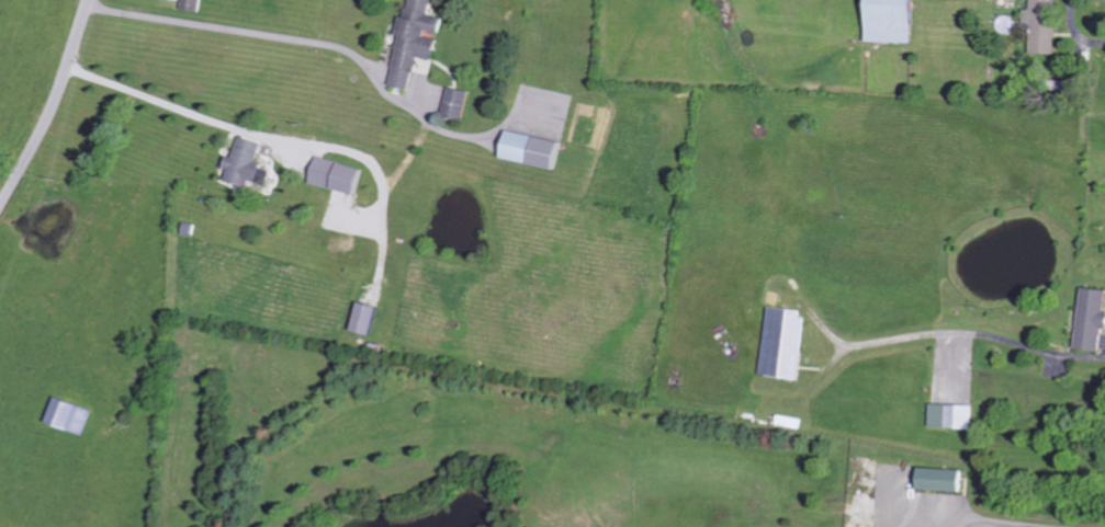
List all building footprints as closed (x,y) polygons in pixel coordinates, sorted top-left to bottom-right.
[(205,11),(206,0),(187,0),(186,10),(205,11)] [(414,89),(421,57),(437,60),(441,40),(427,37),(429,30),(444,33),(447,17),(432,14),(435,0),(413,0),(409,17),(403,16),(400,35),(403,35),(394,85),(414,89)] [(920,0),(875,0),(874,42),(919,43),(920,0)] [(1059,54),(1060,0),(1035,0),(1035,10),(1028,9),(1028,29),(1035,29),(1034,54),(1059,54)] [(445,116),(466,121),(473,91),(453,86),(445,116)] [(563,168),(567,140),(512,131),(507,159),(563,168)] [(268,142),(245,137),(240,157),(234,156),(231,168),(235,169),(232,181),(253,186),(255,179),(274,184),(278,169),(262,165),(268,142)] [(370,169),(323,156),(316,183),(362,196),(370,169)] [(1086,287),(1080,348),(1104,351),(1104,348),(1104,289),(1086,287)] [(380,335),(385,305),(365,302),(360,332),(380,335)] [(764,375),(801,379),(808,311),(771,307),(764,375)] [(55,422),(92,435),(101,410),(64,396),(55,422)] [(977,429),(978,406),(934,404),(934,427),(977,429)] [(805,429),(807,419),(783,414),(781,424),(805,429)] [(922,468),(921,490),(968,492),(969,470),(922,468)]
